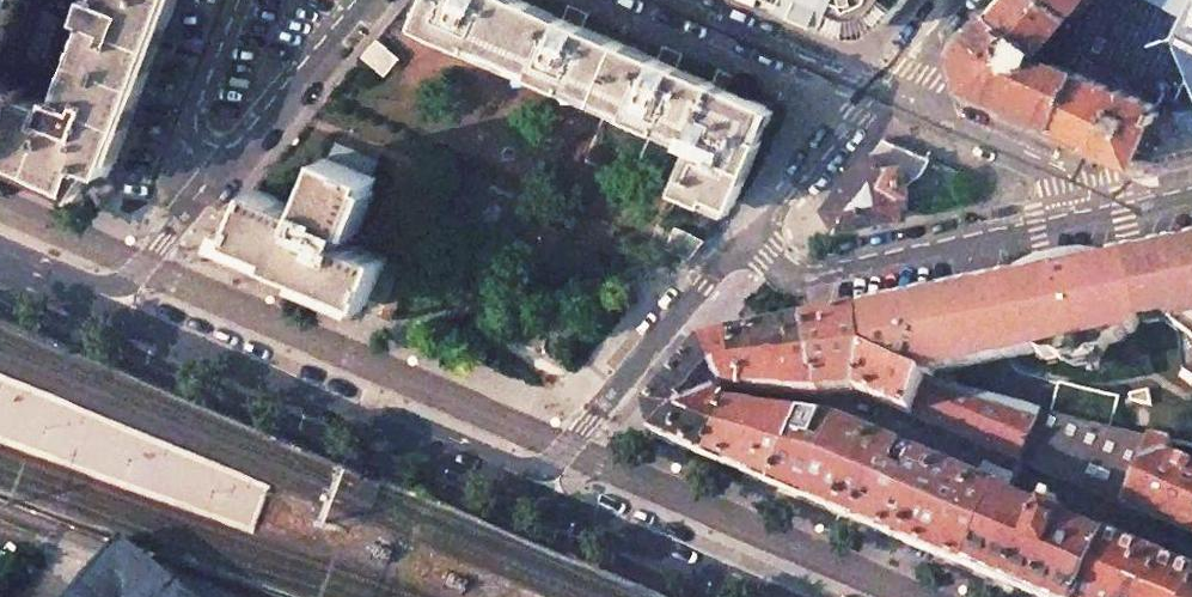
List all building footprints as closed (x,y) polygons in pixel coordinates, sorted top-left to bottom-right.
[(84,17),(92,20),(59,106),(23,90),(0,149),(0,157),(40,174),(74,188),(107,175),(172,0),(91,0),(84,17)] [(0,52),(20,0),(0,0),(0,52)] [(419,26),(684,141),(683,143),(695,148),(677,190),(706,203),(709,195),(734,205),(772,146),(765,142),(779,112),(744,96),(749,85),(739,81),(729,77),(724,87),(677,67),(682,56),(672,52),(662,48),(661,49),(657,59),(583,26),(587,17),(588,16),(578,11),(568,7),(563,17),(523,0),(430,0),(419,26)] [(850,34),(853,29),(859,30),(863,30),(869,29),(876,26),(882,20),(885,25),(906,0),(771,0),(850,34)] [(958,49),(966,84),(1024,109),(1058,123),(1078,76),(1042,61),(1038,48),(1069,11),(1056,0),(999,0),(958,49)] [(1157,162),(1191,155),(1191,0),(1078,0),(1069,11),(1038,48),(1042,61),(1078,76),(1058,123),(1104,143),(1136,157),(1157,162)] [(1069,11),(1078,0),(1056,0),(1069,11)] [(45,11),(28,55),(39,60),(57,15),(45,11)] [(23,90),(0,80),(0,149),(23,90)] [(883,139),(826,207),(838,228),(906,214),(902,193),(907,192),(906,185),(912,180),(919,172),(923,166),(927,158),(883,139)] [(377,179),(326,157),(304,209),(255,189),(235,239),(276,256),(273,263),(276,264),(301,275),(308,278),(368,303),(387,257),(351,241),(377,179)] [(861,315),(870,359),(927,383),(932,384),(936,372),(1026,354),(1035,360),(1044,358),(1053,364),(1096,356),(1101,347),(1112,345),(1119,335),(1160,327),(1180,340),(1188,383),(1191,385),(1191,246),(861,315)] [(870,359),(861,315),(709,346),(652,413),(657,436),(972,571),(1006,494),(1021,461),(1043,412),(932,384),(927,383),(870,359)] [(1117,398),(1059,383),(1051,414),(1109,429),(1117,398)] [(1021,461),(1103,498),(1124,507),(1153,440),(1109,429),(1051,414),(1043,412),(1021,461)] [(1153,440),(1124,507),(1111,539),(1086,596),(1191,596),(1191,447),(1153,440)] [(972,571),(1032,596),(1086,596),(1111,539),(1052,514),(1056,504),(1049,500),(1044,511),(1006,494),(972,571)] [(122,539),(120,542),(74,596),(194,596),(122,539)]
